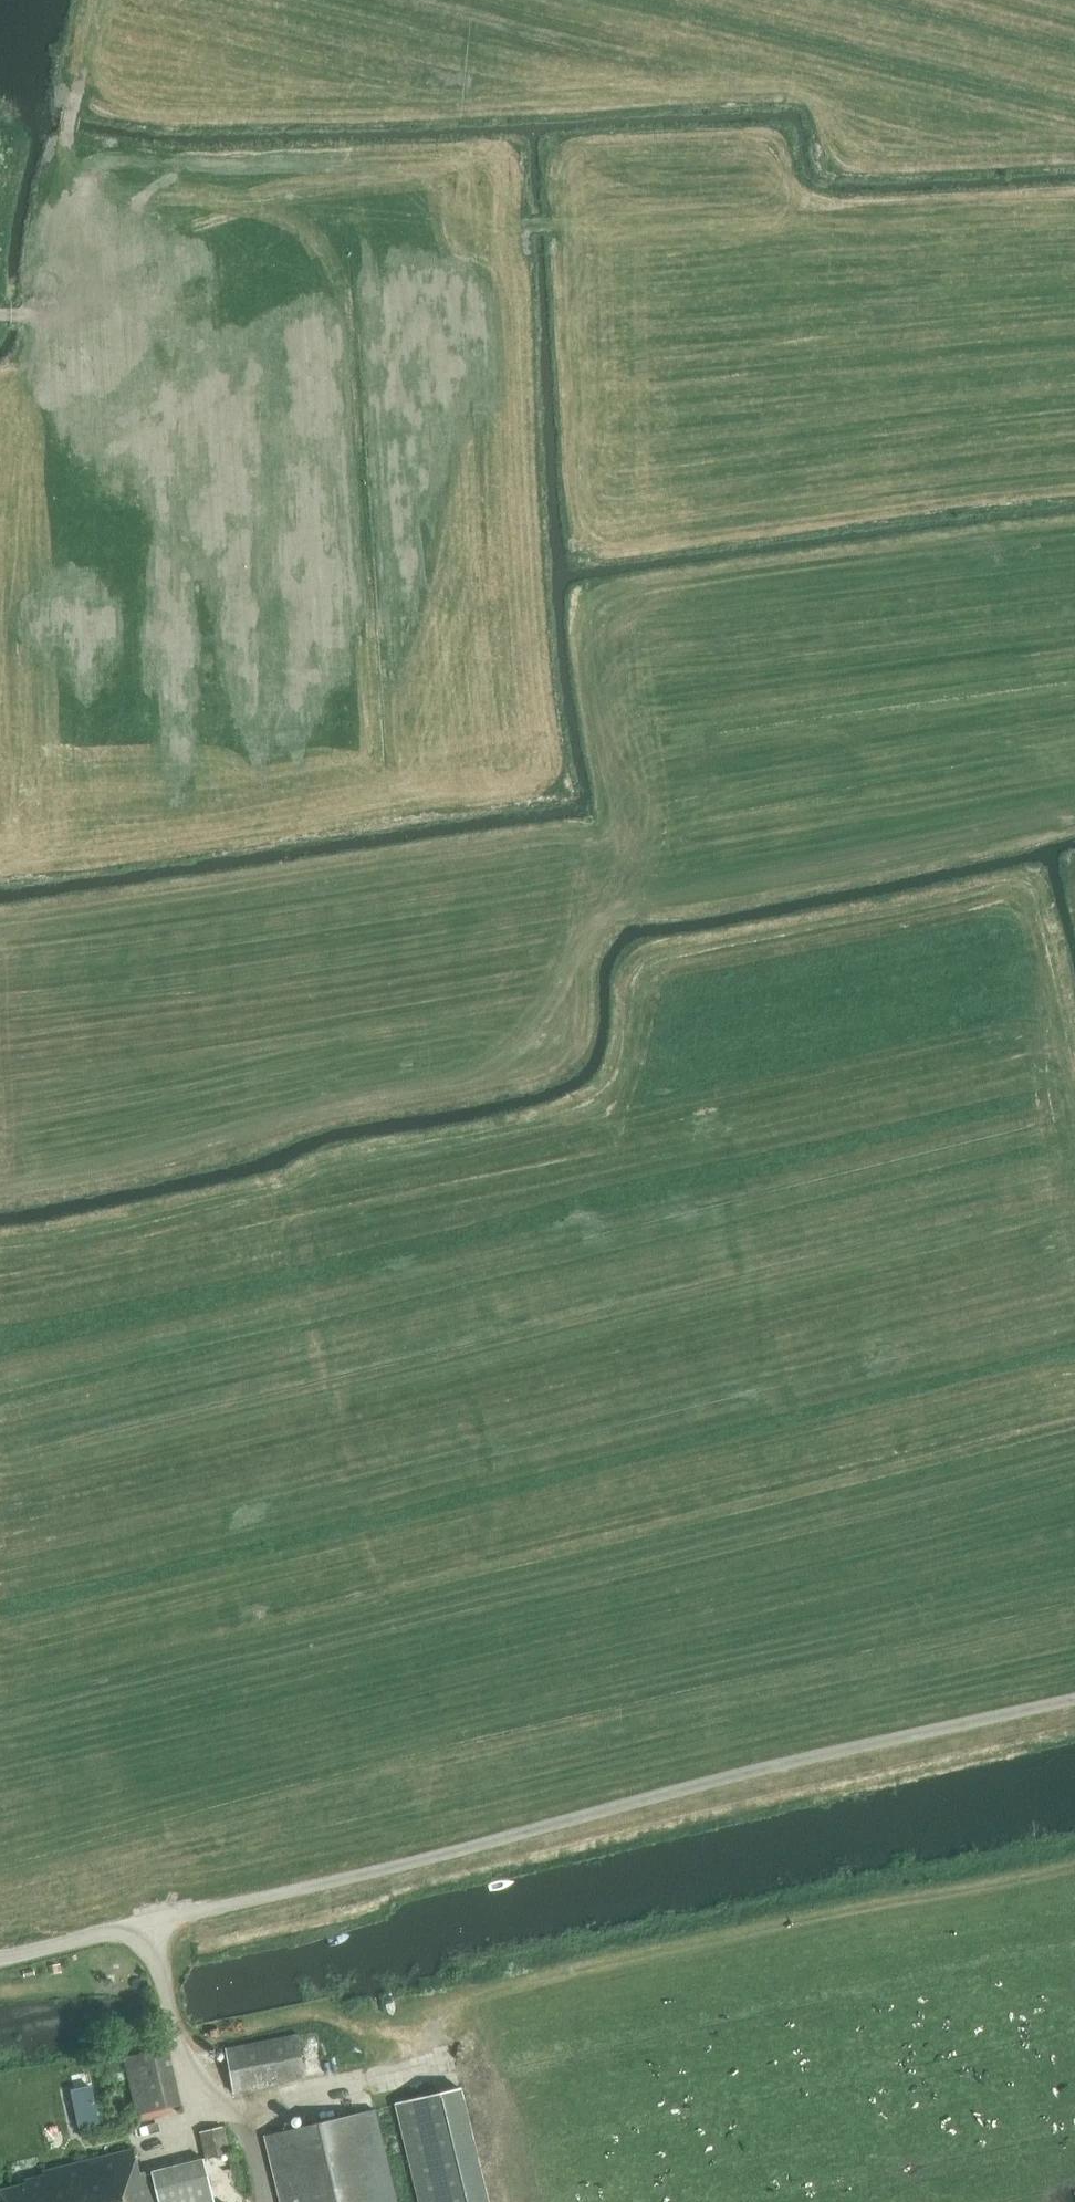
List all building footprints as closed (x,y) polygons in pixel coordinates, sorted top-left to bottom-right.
[(224,2048),(233,2092),(306,2077),(297,2033),(224,2048)] [(139,2116),(183,2107),(170,2049),(126,2058),(139,2116)] [(119,2082),(126,2080),(124,2074),(118,2075),(119,2082)] [(465,2085),(395,2102),(419,2201),(493,2201),(465,2085)] [(95,2103),(76,2107),(80,2125),(99,2121),(95,2103)] [(374,2109),(265,2136),(281,2201),(397,2201),(374,2109)] [(205,2158),(230,2152),(223,2126),(198,2132),(205,2158)] [(135,2150),(44,2172),(45,2175),(26,2180),(26,2184),(0,2190),(0,2201),(214,2201),(204,2160),(146,2174),(146,2172),(141,2173),(135,2150)]
